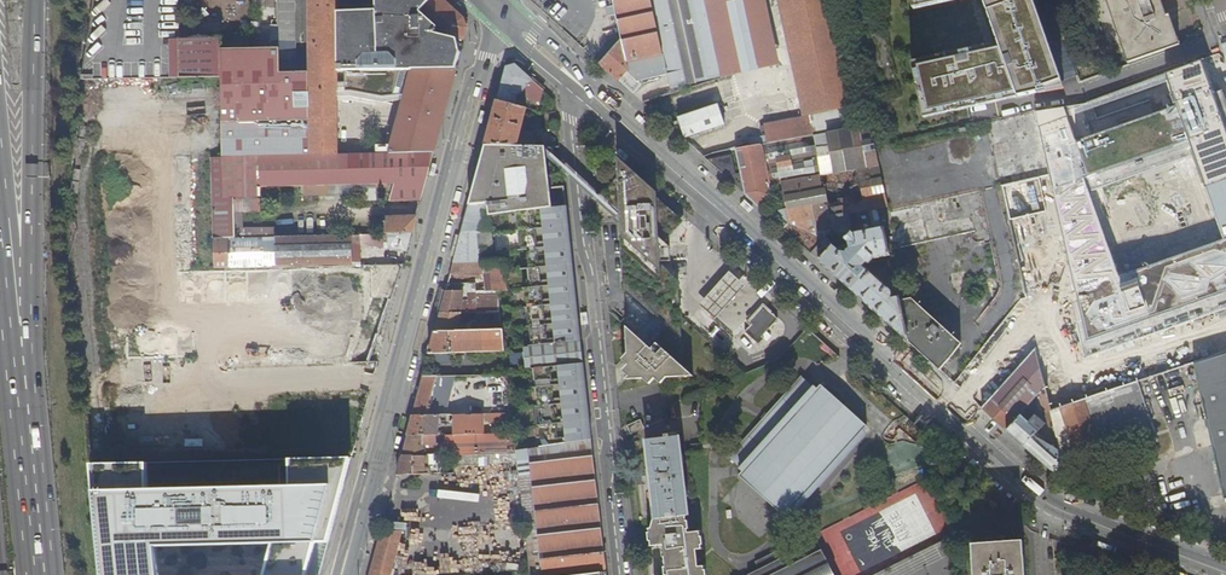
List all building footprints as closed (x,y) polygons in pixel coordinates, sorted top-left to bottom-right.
[(260,28),(280,28),(279,0),(259,0),(260,28)] [(280,48),(281,61),(298,61),(296,0),(279,0),(280,28),(280,48)] [(340,70),(339,12),(338,0),(309,0),(310,71),(305,71),(306,155),(392,152),(397,133),(340,132),(340,70)] [(456,68),(461,52),(456,38),(439,32),(444,26),(427,10),(435,0),(377,0),(377,9),(339,12),(340,70),(414,69),(456,68)] [(444,0),(435,0),(427,10),(444,26),(439,32),(456,38),(464,40),(465,36),(467,28),(467,27),(464,17),(444,0)] [(663,57),(650,0),(612,0),(621,40),(626,65),(663,57)] [(672,93),(684,90),(683,87),(722,77),(713,39),(704,0),(650,0),(663,57),(667,75),(672,93)] [(722,77),(722,79),(781,65),(766,0),(705,0),(722,77)] [(804,118),(858,106),(834,0),(778,0),(804,118)] [(996,42),(1016,95),(1062,84),(1032,0),(983,0),(996,42)] [(1176,46),(1161,1),(1162,0),(1109,0),(1130,63),(1176,46)] [(260,28),(260,48),(280,48),(280,28),(260,28)] [(222,37),(182,38),(182,77),(222,76),(222,49),(222,37)] [(619,82),(633,94),(642,85),(639,82),(667,75),(663,57),(626,65),(621,40),(599,64),(618,83),(619,82)] [(977,44),(908,60),(922,116),(1016,95),(996,42),(977,47),(977,44)] [(222,49),(222,76),(224,157),(259,156),(306,155),(305,71),(281,71),(281,61),(280,48),(260,48),(222,49)] [(1225,308),(1225,100),(1222,89),(1213,92),(1201,61),(1091,102),(1085,104),(1035,112),(1051,176),(1080,301),(1072,303),(1085,358),(1225,308)] [(507,66),(498,100),(525,107),(526,102),(520,100),(521,93),(534,99),(542,88),(516,64),(507,66)] [(392,152),(434,151),(456,68),(414,69),(397,133),(392,152)] [(96,73),(84,70),(82,79),(97,79),(96,73)] [(498,100),(486,145),(537,146),(537,132),(522,132),(527,108),(525,107),(498,100)] [(872,119),(868,101),(859,103),(863,121),(872,119)] [(677,118),(685,140),(726,126),(718,104),(677,118)] [(811,116),(814,134),(862,126),(858,106),(813,116),(811,116)] [(1000,283),(1022,278),(1010,220),(1003,187),(1040,179),(1051,176),(1035,112),(987,122),(987,125),(920,141),(876,150),(892,225),(884,227),(889,251),(989,228),(1000,283)] [(744,140),(745,147),(814,134),(811,116),(804,118),(789,120),(764,124),(766,136),(744,140)] [(775,221),(819,260),(834,244),(836,243),(842,242),(846,239),(854,231),(854,232),(884,226),(884,227),(892,225),(876,150),(875,147),(872,133),(870,124),(862,126),(814,134),(745,147),(735,149),(740,173),(746,195),(745,196),(761,210),(773,197),(772,191),(770,184),(785,182),(786,189),(790,214),(785,210),(775,221)] [(537,146),(486,145),(470,204),(489,202),(490,216),(519,212),(551,208),(550,187),(547,161),(547,156),(546,151),(545,146),(537,146)] [(306,155),(259,156),(259,186),(395,184),(390,201),(421,201),(430,168),(434,151),(392,152),(306,155)] [(707,160),(746,195),(740,173),(736,174),(732,154),(707,160)] [(259,156),(224,157),(212,157),(214,237),(237,237),(235,197),(260,197),(259,186),(259,156)] [(621,376),(628,382),(624,385),(643,384),(649,390),(655,384),(661,389),(667,383),(694,381),(682,371),(682,322),(680,279),(661,263),(660,248),(684,223),(616,158),(617,178),(601,197),(619,212),(619,214),(619,217),(619,222),(620,282),(623,282),(624,289),(668,328),(651,354),(625,331),(627,357),(621,364),(627,370),(621,376)] [(1003,187),(1010,220),(1047,211),(1040,179),(1003,187)] [(772,191),(786,189),(785,182),(770,184),(772,191)] [(564,186),(550,187),(551,208),(567,206),(564,186)] [(470,204),(463,232),(478,231),(492,231),(490,216),(489,202),(470,204)] [(551,208),(519,212),(521,231),(517,231),(518,232),(521,231),(522,250),(519,250),(528,250),(530,268),(521,269),(530,268),(532,287),(523,288),(526,288),(528,306),(525,307),(528,307),(530,325),(527,326),(530,326),(532,344),(529,344),(529,345),(557,342),(557,347),(566,346),(566,341),(581,339),(567,206),(551,208)] [(389,234),(412,233),(417,218),(386,218),(386,228),(382,228),(382,234),(389,234)] [(909,341),(900,301),(899,296),(893,297),(891,290),(890,289),(887,289),(888,287),(864,266),(867,263),(870,264),(874,259),(890,255),(889,251),(884,227),(884,226),(854,232),(854,231),(846,239),(849,242),(850,248),(848,249),(846,252),(845,251),(841,251),(834,244),(819,260),(877,312),(909,341)] [(454,263),(495,261),(494,248),(479,248),(478,231),(463,232),(454,263)] [(479,248),(494,248),(492,231),(478,231),(479,248)] [(400,249),(408,251),(412,233),(389,234),(390,249),(400,249)] [(215,269),(352,265),(352,244),(361,244),(361,234),(237,237),(214,237),(215,269)] [(361,246),(380,246),(380,236),(361,237),(361,244),(361,246)] [(476,313),(501,312),(499,291),(509,290),(506,261),(495,261),(454,263),(451,275),(486,274),(486,275),(489,275),(491,295),(476,295),(476,284),(448,286),(441,313),(465,313),(476,313)] [(716,319),(744,287),(730,273),(701,305),(716,319)] [(962,343),(921,306),(913,298),(900,301),(909,341),(914,346),(941,369),(952,357),(962,343)] [(764,336),(779,319),(765,305),(750,322),(753,324),(746,331),(760,344),(766,338),(764,336)] [(310,311),(290,310),(289,317),(309,318),(310,311)] [(471,331),(503,330),(501,312),(476,313),(476,321),(471,321),(471,331)] [(441,313),(436,332),(465,331),(467,323),(459,321),(461,316),(464,316),(465,313),(441,313)] [(354,347),(359,344),(358,323),(357,321),(351,323),(354,330),(338,337),(330,319),(319,319),(320,323),(308,328),(302,328),(303,341),(321,340),(297,351),(315,350),(301,356),(302,364),(352,361),(350,356),(336,356),(332,348),(354,347)] [(436,332),(430,354),(505,351),(503,330),(471,331),(465,331),(436,332)] [(829,352),(832,349),(826,344),(823,347),(829,352)] [(549,360),(548,348),(523,351),(524,363),(549,360)] [(982,408),(1007,430),(1021,415),(1026,409),(1045,388),(1035,348),(982,408)] [(1205,360),(1197,363),(1224,500),(1225,499),(1225,353),(1205,360)] [(540,448),(592,438),(584,362),(531,368),(535,368),(536,387),(533,387),(536,387),(538,406),(535,406),(535,407),(538,406),(540,425),(537,425),(537,426),(540,426),(543,447),(539,447),(540,448)] [(512,414),(508,374),(424,377),(421,389),(414,416),(439,415),(448,415),(451,415),(512,414)] [(738,472),(789,518),(868,430),(865,426),(868,422),(821,380),(818,384),(814,381),(811,383),(801,374),(728,456),(742,469),(738,472)] [(1059,450),(1062,462),(1102,450),(1102,451),(1156,434),(1140,381),(1050,412),(1059,450)] [(1045,388),(1026,409),(1034,416),(1048,400),(1045,388)] [(454,414),(454,435),(484,434),(484,418),(487,418),(487,420),(513,421),(512,414),(454,414)] [(411,427),(408,436),(439,435),(439,415),(414,416),(411,427)] [(1061,477),(1067,482),(1062,462),(1059,450),(1035,435),(1045,423),(1036,415),(1030,422),(1021,415),(1007,430),(1042,461),(1061,477)] [(641,420),(628,426),(631,435),(645,428),(641,420)] [(684,510),(687,510),(676,429),(668,429),(667,426),(662,426),(662,430),(642,432),(651,514),(684,510)] [(408,436),(403,456),(426,456),(429,455),(443,455),(455,455),(479,454),(504,454),(517,454),(517,451),(515,433),(484,434),(454,435),(439,435),(408,436)] [(531,574),(572,574),(607,571),(592,438),(540,448),(527,450),(517,451),(517,454),(519,471),(520,483),(526,528),(531,574)] [(429,455),(429,474),(444,473),(443,455),(429,455)] [(403,456),(398,475),(426,474),(426,456),(403,456)] [(93,490),(102,574),(160,574),(156,546),(328,542),(347,486),(93,490)] [(646,523),(647,527),(645,527),(646,535),(648,535),(648,541),(660,540),(661,543),(659,543),(660,552),(662,551),(663,561),(661,561),(662,570),(664,570),(665,574),(661,574),(704,574),(705,574),(705,565),(703,565),(703,561),(697,562),(695,545),(701,544),(700,540),(701,541),(700,531),(699,531),(698,526),(686,527),(686,524),(687,524),(686,515),(685,515),(684,510),(651,514),(649,522),(646,523)] [(403,531),(383,531),(372,574),(392,574),(403,531)] [(1024,542),(973,545),(975,574),(1026,574),(1024,542)] [(748,574),(836,574),(822,547),(806,555),(802,547),(779,558),(775,551),(755,561),(758,568),(747,574),(748,574)] [(427,561),(412,559),(410,574),(425,574),(427,561)] [(434,574),(458,574),(458,566),(433,567),(434,574)]
